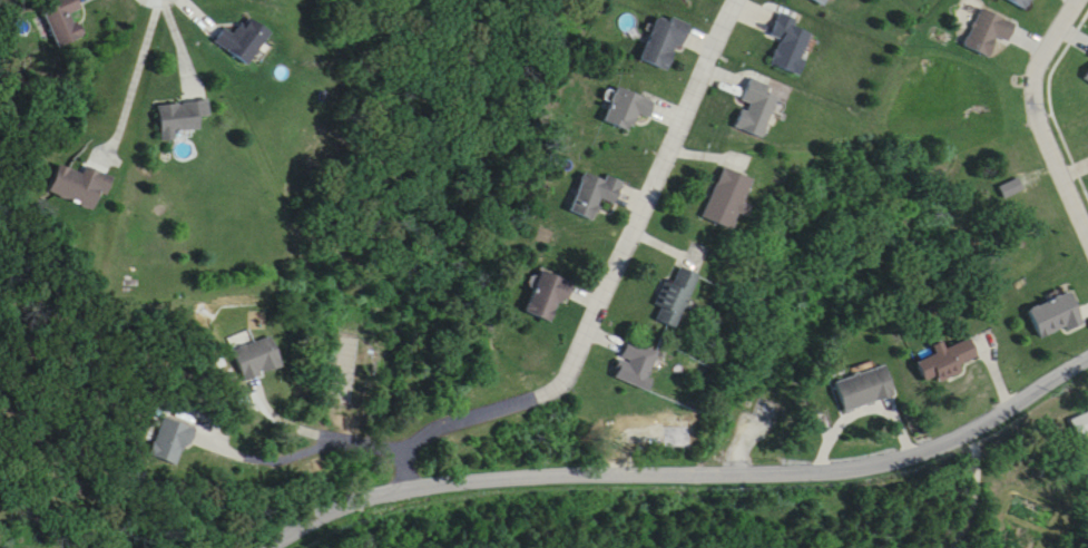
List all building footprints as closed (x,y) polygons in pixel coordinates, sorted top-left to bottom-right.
[(73,13),(83,9),(79,0),(68,0),(44,11),(61,48),(84,38),(73,13)] [(1030,9),(1034,0),(1011,0),(1030,9)] [(990,56),(997,37),(1009,42),(1017,21),(981,8),(966,47),(990,56)] [(690,24),(661,13),(642,60),(671,71),(690,24)] [(226,28),(217,41),(248,65),(273,33),(249,14),(234,34),(226,28)] [(780,42),(772,65),(801,74),(815,29),(779,17),(772,39),(780,42)] [(769,94),(772,85),(752,79),(736,129),(765,138),(778,97),(769,94)] [(605,122),(632,133),(640,115),(650,119),(657,103),(620,87),(605,122)] [(212,118),(210,100),(160,105),(163,139),(203,134),(202,118),(212,118)] [(50,192),(98,213),(114,178),(86,165),(82,175),(62,165),(50,192)] [(755,180),(724,167),(703,218),(734,231),(755,180)] [(571,213),(595,221),(602,200),(616,205),(625,183),(608,176),(606,180),(586,173),(571,213)] [(656,320),(679,329),(702,274),(679,264),(656,320)] [(527,314),(555,325),(572,283),(544,272),(527,314)] [(1074,294),(1030,308),(1040,339),(1084,325),(1074,294)] [(961,366),(979,358),(971,339),(946,350),(944,343),(916,355),(927,381),(937,377),(940,382),(964,372),(961,366)] [(615,378),(649,390),(662,353),(628,341),(615,378)] [(897,396),(887,366),(835,382),(845,412),(897,396)] [(1087,434),(1087,415),(1073,418),(1078,437),(1087,434)] [(196,429),(167,417),(152,456),(182,467),(196,429)]
